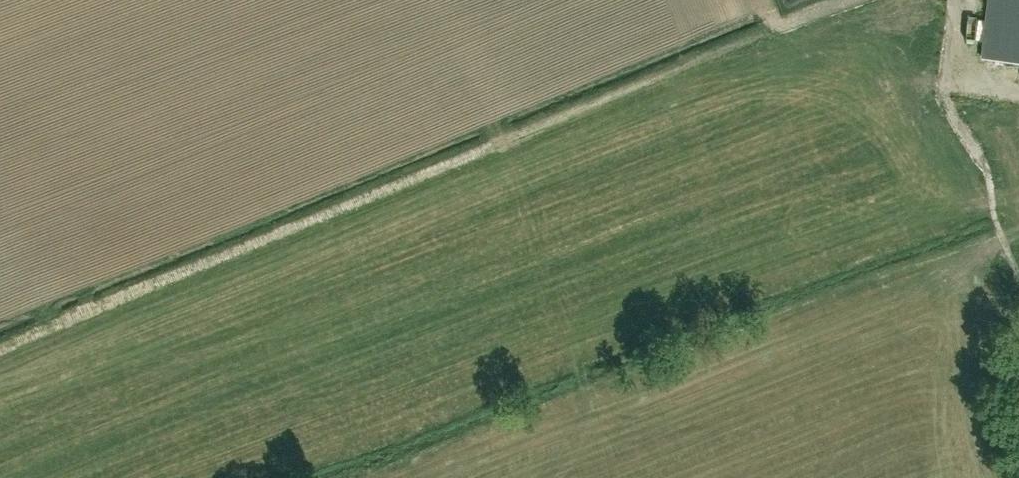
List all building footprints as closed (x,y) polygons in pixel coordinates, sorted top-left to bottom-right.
[(982,56),(1018,61),(1018,0),(989,0),(982,56)]
